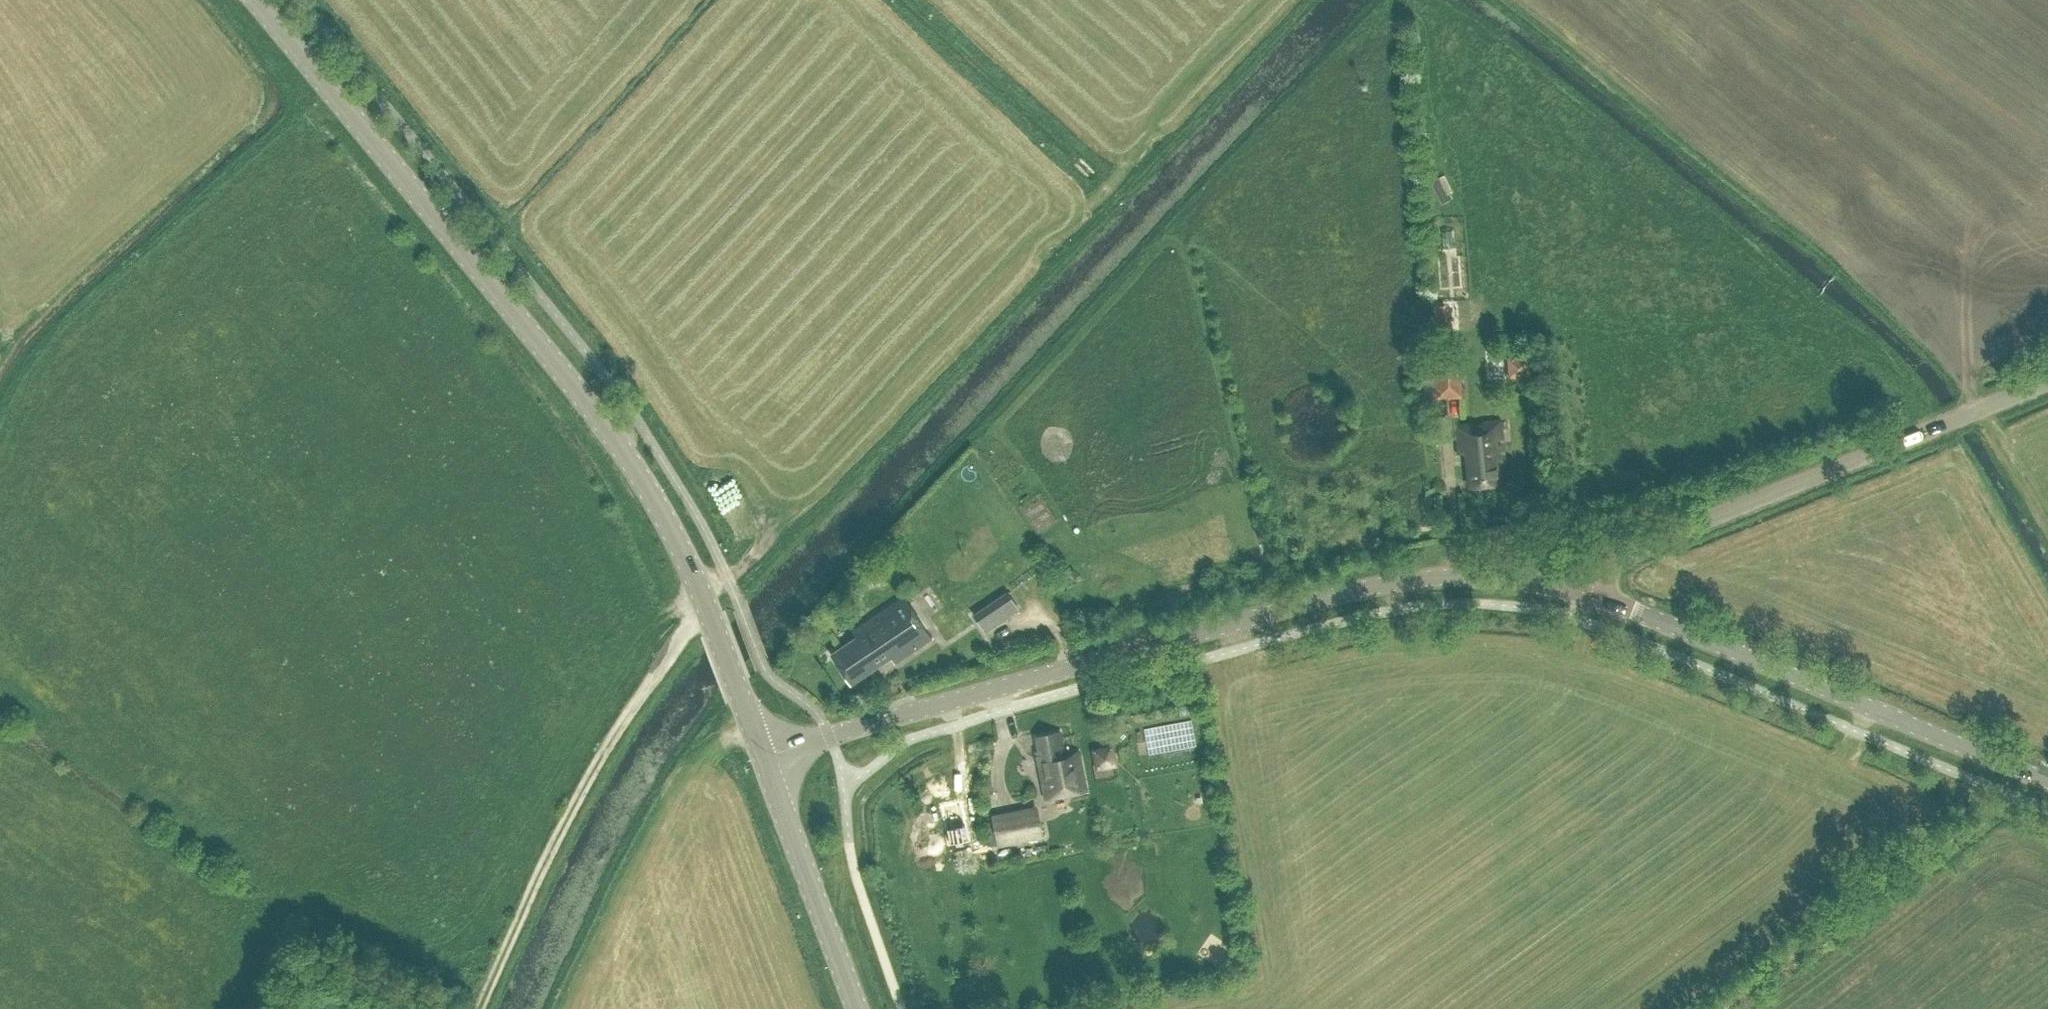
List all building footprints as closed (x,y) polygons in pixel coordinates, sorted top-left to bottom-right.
[(1435,399),(1463,397),(1461,370),(1456,370),(1455,354),(1435,356),(1436,373),(1422,374),(1423,395),(1435,394),(1435,399)] [(1496,462),(1504,461),(1500,420),(1456,424),(1459,453),(1466,453),(1470,487),(1499,484),(1496,462)] [(1018,609),(1007,592),(994,601),(1005,618),(1018,609)] [(895,663),(932,638),(903,596),(852,630),(856,637),(831,654),(851,683),(891,656),(895,663)] [(1064,754),(1060,731),(1036,736),(1039,750),(1037,751),(1046,798),(1086,790),(1078,751),(1064,754)] [(956,845),(976,841),(967,802),(948,806),(956,845)] [(997,845),(1042,835),(1035,806),(991,816),(997,845)]
